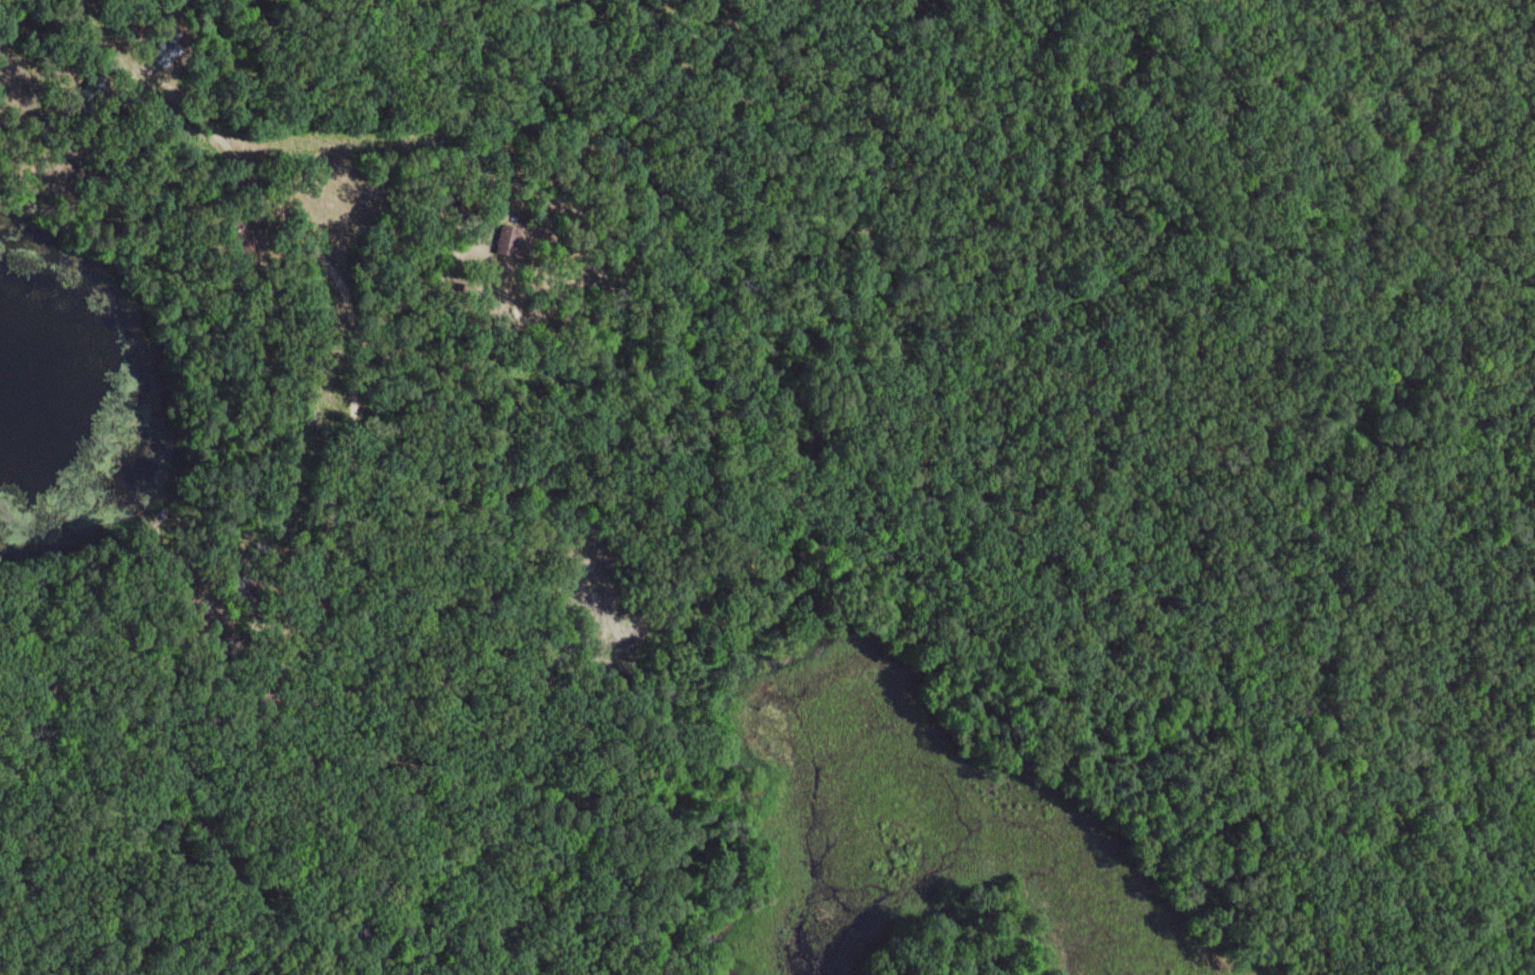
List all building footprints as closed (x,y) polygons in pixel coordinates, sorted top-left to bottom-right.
[(146,55),(163,71),(184,49),(168,33),(146,55)] [(249,262),(265,250),(239,216),(223,228),(249,262)] [(514,258),(518,227),(499,224),(494,256),(514,258)]
